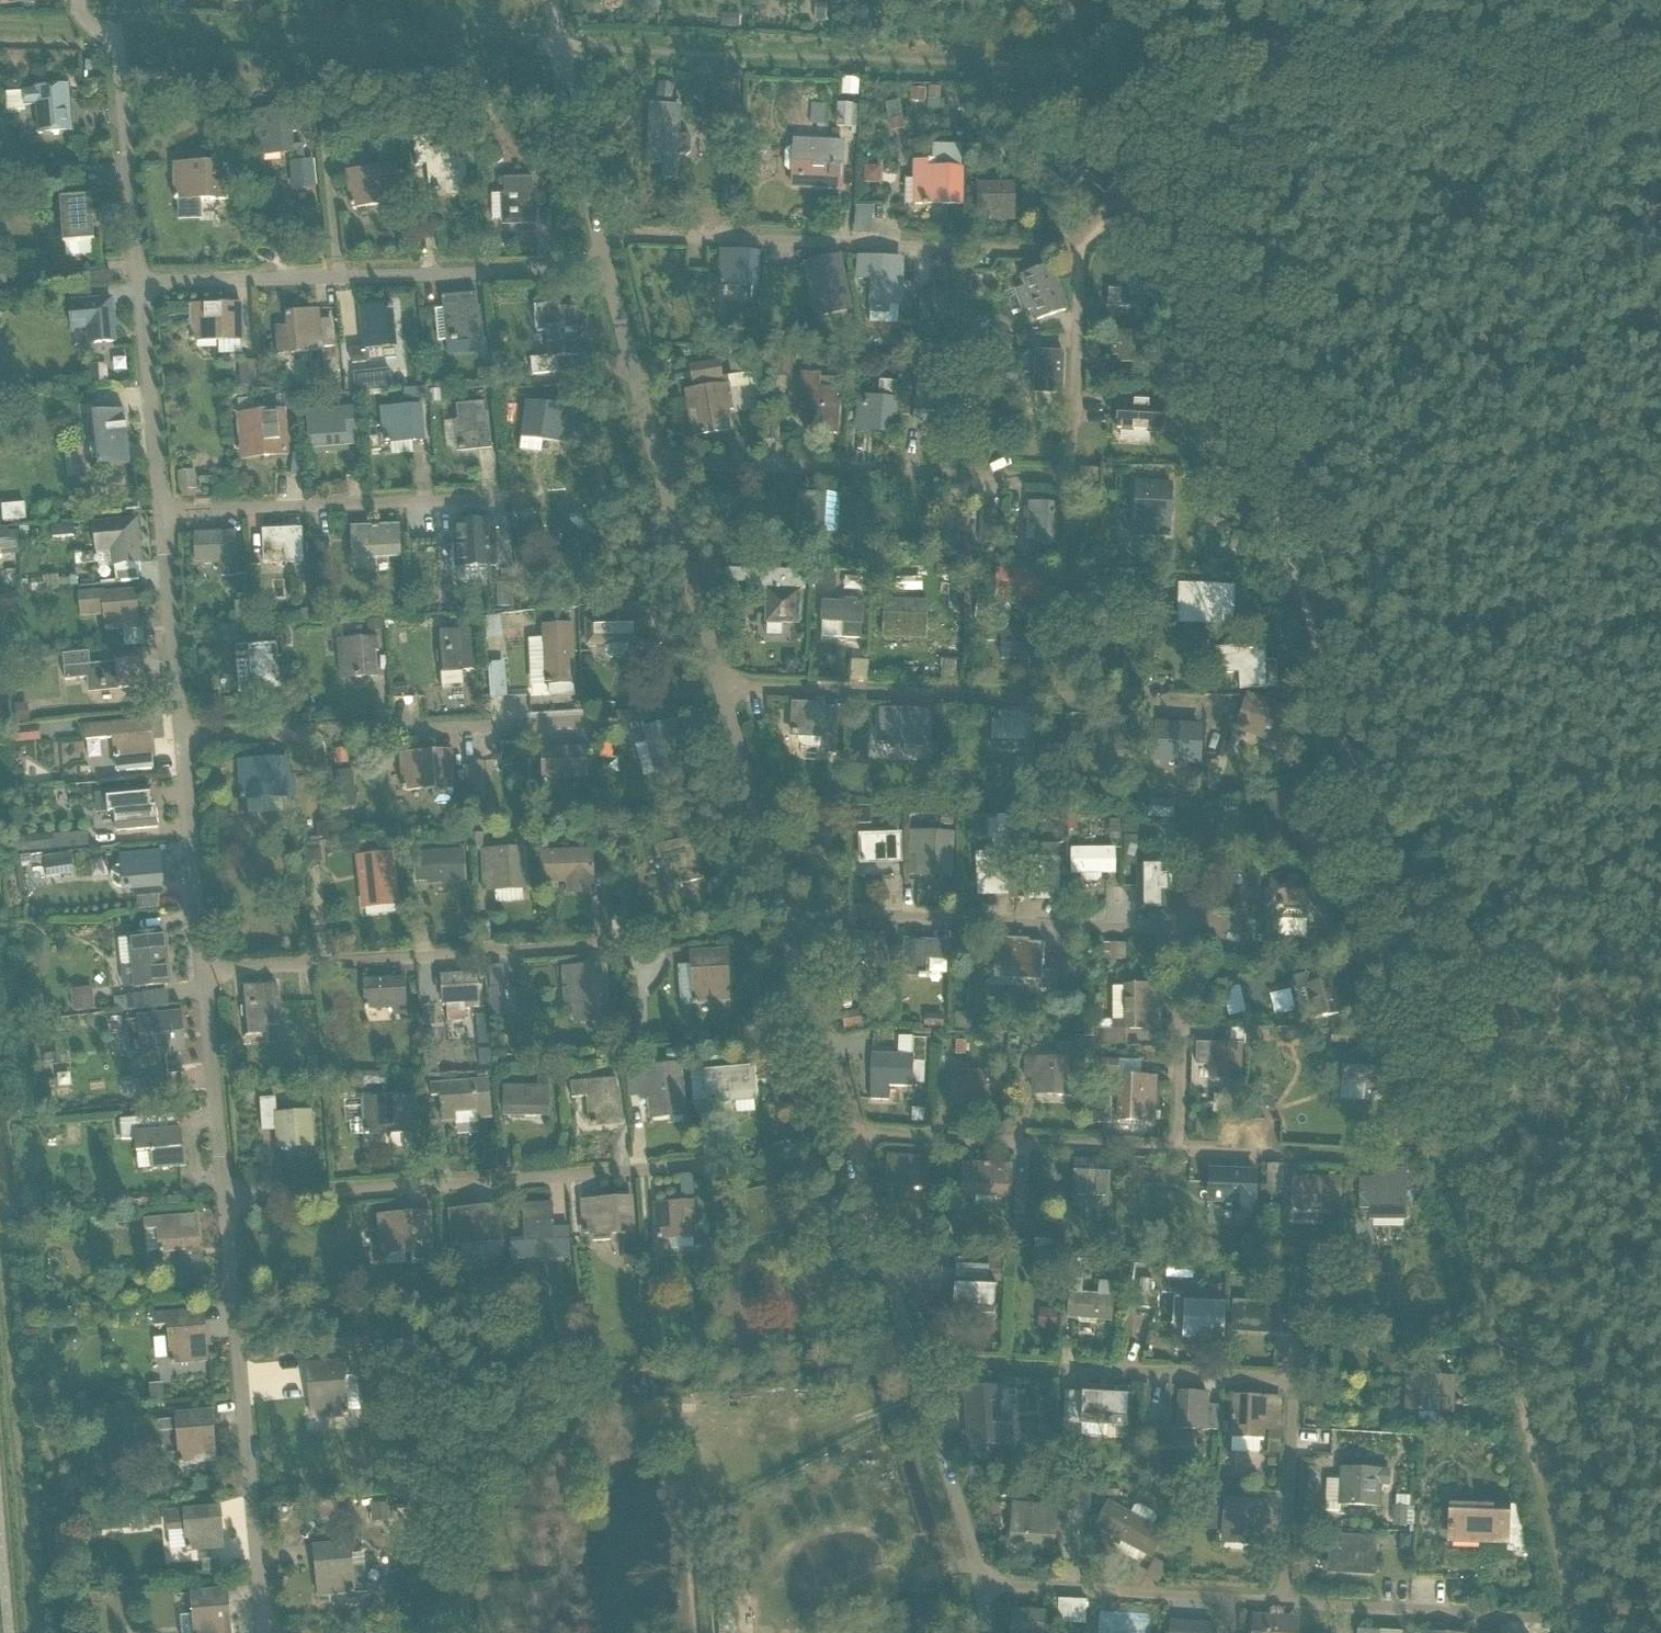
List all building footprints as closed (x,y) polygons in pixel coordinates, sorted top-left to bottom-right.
[(140,9),(156,8),(155,0),(139,0),(140,9)] [(664,0),(644,0),(644,7),(664,8),(664,0)] [(816,4),(815,17),(825,18),(826,5),(816,4)] [(137,66),(135,81),(162,84),(164,70),(137,66)] [(424,66),(424,77),(432,77),(432,66),(424,66)] [(69,84),(34,87),(34,89),(35,102),(38,134),(73,132),(69,84)] [(283,88),(284,104),(285,109),(255,112),(259,155),(291,152),(289,132),(298,131),(297,123),(302,123),(298,86),(283,88)] [(13,105),(13,88),(0,88),(0,105),(13,105)] [(826,104),(810,103),(809,125),(825,126),(826,104)] [(679,105),(655,104),(647,104),(644,165),(662,166),(661,178),(675,179),(678,122),(679,105)] [(851,105),(838,104),(837,126),(850,127),(851,105)] [(412,137),(415,166),(425,165),(429,198),(463,194),(458,145),(430,148),(428,135),(412,137)] [(794,141),(794,147),(788,147),(783,151),(782,167),(787,171),(790,172),(789,186),(840,188),(843,143),(794,141)] [(309,159),(287,162),(289,189),(312,187),(309,159)] [(922,204),(922,205),(927,205),(927,203),(959,204),(960,169),(927,168),(927,162),(916,162),(915,204),(922,204)] [(213,163),(195,163),(174,164),(174,200),(225,199),(224,163),(213,163)] [(347,172),(349,185),(351,207),(401,202),(397,166),(347,172)] [(503,178),(505,223),(510,223),(510,222),(533,221),(532,177),(503,178)] [(977,183),(977,184),(977,211),(989,211),(989,221),(1014,222),(1014,184),(977,183)] [(720,188),(719,205),(735,206),(736,189),(720,188)] [(94,241),(91,196),(59,199),(63,243),(94,241)] [(853,205),(853,230),(870,230),(870,205),(853,205)] [(721,251),(720,273),(720,285),(757,287),(759,253),(721,251)] [(838,257),(802,265),(814,319),(849,311),(838,257)] [(861,258),(859,288),(869,289),(868,323),(898,324),(898,303),(900,260),(861,258)] [(1147,308),(1148,285),(1167,279),(1161,259),(1150,263),(1141,262),(1130,273),(1120,273),(1119,288),(1107,288),(1106,306),(1118,307),(1125,307),(1124,309),(1130,309),(1130,307),(1147,308)] [(1022,275),(1025,286),(1037,319),(1064,310),(1049,266),(1022,275)] [(476,293),(441,297),(443,309),(435,310),(438,341),(451,340),(451,341),(457,340),(457,339),(480,337),(476,293)] [(111,299),(69,303),(71,329),(87,328),(88,344),(115,341),(111,299)] [(546,331),(548,356),(556,355),(556,357),(578,354),(574,309),(558,311),(557,303),(534,306),(536,332),(546,331)] [(360,309),(363,330),(365,348),(395,346),(394,331),(392,310),(393,310),(392,304),(386,305),(386,306),(360,309)] [(191,341),(213,341),(218,340),(218,354),(242,353),(241,329),(230,329),(230,305),(190,305),(191,341)] [(274,326),(277,355),(321,350),(323,364),(336,363),(331,309),(291,313),(290,312),(285,312),(286,318),(287,317),(288,325),(274,326)] [(769,332),(768,346),(779,347),(780,333),(769,332)] [(1121,355),(1121,362),(1144,363),(1145,334),(1113,333),(1112,354),(1121,355)] [(694,334),(694,345),(705,346),(706,334),(694,334)] [(859,342),(858,353),(868,354),(868,342),(859,342)] [(366,363),(365,348),(350,350),(351,364),(366,363)] [(1033,393),(1062,394),(1064,351),(1034,350),(1033,393)] [(769,354),(767,378),(791,379),(792,355),(769,354)] [(239,357),(240,385),(256,385),(255,357),(239,357)] [(683,390),(691,435),(729,429),(727,411),(733,410),(729,385),(722,386),(718,362),(690,367),(694,388),(683,390)] [(338,380),(336,363),(323,364),(324,381),(338,380)] [(92,382),(107,381),(106,365),(90,367),(92,382)] [(441,368),(426,370),(428,384),(442,382),(441,368)] [(372,371),(354,373),(355,390),(374,388),(372,371)] [(804,408),(802,431),(835,433),(838,389),(818,387),(819,374),(800,373),(797,407),(804,408)] [(857,397),(854,430),(893,433),(896,382),(877,380),(876,398),(857,397)] [(429,402),(440,401),(439,388),(428,389),(429,402)] [(424,390),(407,391),(407,399),(425,398),(424,390)] [(297,405),(296,391),(295,391),(282,392),(282,405),(297,405)] [(936,402),(915,401),(914,423),(935,424),(934,436),(960,437),(961,422),(962,393),(936,392),(936,402)] [(1142,442),(1143,432),(1161,433),(1163,404),(1147,403),(1147,400),(1115,398),(1113,433),(1110,433),(1110,440),(1142,442)] [(1172,400),(1172,415),(1190,415),(1191,401),(1172,400)] [(456,405),(457,420),(444,421),(446,449),(459,448),(459,449),(465,449),(465,448),(488,445),(484,403),(456,405)] [(526,403),(519,451),(539,453),(542,440),(571,444),(576,411),(526,403)] [(306,411),(306,416),(309,448),(357,445),(354,407),(306,411)] [(383,410),(384,420),(385,442),(423,439),(420,407),(383,410)] [(130,463),(124,410),(92,414),(95,444),(89,445),(91,460),(96,459),(97,467),(130,463)] [(240,414),(242,427),(245,457),(279,454),(280,455),(285,454),(284,448),(280,410),(240,414)] [(177,473),(179,490),(195,489),(193,471),(177,473)] [(1135,483),(1134,512),(1134,534),(1155,535),(1169,535),(1171,485),(1135,483)] [(799,494),(798,506),(797,529),(836,531),(838,496),(799,494)] [(2,520),(25,518),(23,502),(0,505),(2,520)] [(1028,505),(1027,522),(1027,526),(1035,527),(1034,546),(1039,547),(1038,557),(1052,558),(1054,507),(1028,505)] [(998,512),(981,511),(979,542),(997,543),(998,512)] [(135,520),(93,524),(96,551),(97,556),(98,568),(114,567),(140,564),(135,520)] [(494,522),(450,523),(452,572),(495,570),(494,522)] [(372,526),(351,527),(350,527),(351,560),(401,558),(399,525),(378,526),(377,525),(372,525),(372,526)] [(263,531),(264,553),(264,564),(302,563),(301,529),(263,531)] [(18,532),(20,547),(30,546),(29,531),(18,532)] [(20,547),(18,532),(0,534),(0,549),(20,547)] [(196,564),(218,563),(218,578),(237,577),(236,575),(236,570),(236,563),(236,559),(235,532),(195,533),(196,564)] [(537,540),(517,541),(518,559),(537,558),(541,558),(540,540),(537,540)] [(321,541),(312,541),(313,553),(321,553),(324,551),(326,548),(326,544),(323,541),(321,541)] [(236,570),(236,575),(246,574),(245,559),(236,559),(236,563),(236,570)] [(935,566),(934,577),(948,578),(948,567),(935,566)] [(804,571),(724,568),(723,582),(745,583),(748,591),(764,592),(763,624),(802,626),(804,571)] [(994,570),(992,596),(1048,601),(1050,574),(994,570)] [(818,573),(818,586),(834,587),(835,573),(818,573)] [(59,588),(58,574),(43,575),(44,589),(59,588)] [(862,575),(844,574),(843,588),(861,589),(862,575)] [(514,607),(513,583),(496,584),(497,608),(514,607)] [(1180,586),(1180,599),(1179,622),(1231,624),(1232,587),(1180,586)] [(103,591),(79,593),(80,608),(104,606),(105,616),(106,630),(124,628),(139,627),(135,590),(113,592),(103,593),(103,591)] [(14,595),(0,597),(0,610),(1,617),(16,616),(14,595)] [(974,595),(972,604),(982,606),(984,596),(974,595)] [(823,600),(822,607),(821,620),(843,622),(842,638),(859,639),(860,623),(861,600),(844,599),(844,602),(823,600)] [(884,621),(883,636),(883,637),(925,639),(927,602),(885,600),(884,621)] [(235,604),(236,625),(250,624),(248,603),(235,604)] [(309,610),(298,610),(298,621),(309,620),(309,610)] [(587,645),(603,645),(603,654),(607,658),(623,657),(628,652),(628,644),(641,644),(640,618),(586,620),(587,645)] [(383,619),(366,620),(367,631),(384,630),(383,619)] [(733,620),(733,631),(746,631),(746,621),(733,620)] [(545,683),(549,683),(550,696),(572,695),(571,681),(574,680),(571,623),(542,625),(545,683)] [(258,637),(279,636),(278,625),(257,626),(258,637)] [(987,630),(987,642),(1002,643),(1002,630),(987,630)] [(1002,630),(1002,643),(1001,659),(1013,660),(1013,662),(1016,662),(1016,660),(1046,661),(1047,632),(1002,630)] [(472,631),(439,633),(442,666),(457,664),(457,670),(474,669),(474,670),(475,670),(472,631)] [(338,641),(339,650),(341,678),(355,677),(355,678),(360,677),(360,676),(377,675),(375,651),(379,651),(377,638),(338,641)] [(276,643),(234,647),(239,691),(280,686),(276,643)] [(1264,645),(1235,647),(1216,648),(1218,675),(1237,674),(1238,689),(1267,687),(1264,645)] [(795,658),(782,657),(781,669),(794,670),(795,658)] [(89,665),(62,667),(63,680),(86,678),(87,689),(118,686),(126,685),(127,689),(144,688),(142,660),(89,665)] [(489,698),(507,697),(506,661),(488,661),(489,698)] [(408,693),(407,683),(394,684),(395,694),(408,693)] [(1278,736),(1287,712),(1247,698),(1238,726),(1258,733),(1259,729),(1278,736)] [(613,716),(613,702),(601,703),(601,716),(613,716)] [(798,735),(798,734),(822,735),(821,749),(836,749),(838,707),(794,705),(793,731),(792,731),(792,735),(798,735)] [(881,710),(880,732),(879,743),(927,746),(929,712),(881,710)] [(16,724),(29,723),(28,712),(15,713),(16,724)] [(994,714),(993,736),(993,741),(1032,742),(1032,715),(994,714)] [(1101,720),(1101,742),(1100,761),(1136,762),(1137,721),(1101,720)] [(113,738),(115,758),(116,772),(152,769),(147,721),(85,727),(86,741),(113,738)] [(671,722),(644,730),(631,733),(634,745),(647,741),(655,770),(654,770),(655,773),(661,772),(661,771),(683,764),(671,722)] [(1156,741),(1169,742),(1168,759),(1196,760),(1198,725),(1157,723),(1156,741)] [(14,744),(34,742),(33,728),(13,730),(14,744)] [(542,749),(542,766),(543,777),(542,777),(542,784),(556,784),(556,777),(575,776),(575,779),(579,779),(579,776),(593,776),(593,785),(596,785),(595,761),(586,761),(586,749),(542,749)] [(400,755),(402,777),(403,791),(432,789),(432,799),(438,804),(454,803),(453,780),(451,751),(400,755)] [(288,759),(277,760),(239,762),(241,799),(295,796),(294,777),(289,777),(288,759)] [(461,765),(463,795),(473,794),(474,809),(486,808),(485,794),(484,761),(470,762),(470,765),(461,765)] [(823,780),(823,801),(839,802),(840,781),(823,780)] [(849,797),(862,797),(862,788),(849,788),(849,797)] [(158,828),(156,807),(151,807),(150,789),(106,792),(108,812),(114,812),(116,831),(158,828)] [(1265,798),(1268,807),(1256,811),(1268,850),(1284,845),(1281,836),(1306,828),(1294,789),(1265,798)] [(1148,815),(1174,817),(1175,799),(1149,798),(1148,815)] [(854,823),(872,823),(871,811),(853,812),(854,823)] [(953,813),(941,812),(940,825),(952,825),(953,813)] [(1123,833),(1137,834),(1138,823),(1124,822),(1123,833)] [(951,834),(908,832),(907,855),(918,855),(918,872),(949,874),(951,834)] [(548,833),(536,834),(537,848),(548,848),(548,833)] [(860,836),(861,841),(861,862),(900,861),(899,834),(860,836)] [(469,847),(483,846),(482,835),(468,836),(469,847)] [(52,850),(51,836),(26,838),(27,852),(52,850)] [(656,859),(659,858),(665,888),(680,884),(703,879),(694,837),(653,846),(656,859)] [(977,856),(978,872),(979,894),(1005,893),(1003,837),(994,837),(994,855),(977,856)] [(1072,850),(1072,851),(1072,873),(1079,873),(1079,878),(1084,883),(1096,882),(1101,878),(1100,873),(1114,873),(1113,847),(1100,847),(1100,849),(1072,850)] [(320,848),(304,850),(306,870),(316,869),(322,862),(320,848)] [(482,851),(482,868),(483,890),(525,889),(523,850),(482,851)] [(71,851),(44,854),(46,876),(73,874),(71,851)] [(162,886),(159,852),(137,854),(120,855),(121,866),(118,866),(117,867),(116,867),(115,868),(114,869),(113,869),(112,870),(112,872),(111,873),(111,874),(111,875),(110,876),(110,877),(111,879),(111,880),(111,881),(112,882),(112,883),(113,884),(114,885),(115,886),(116,886),(117,887),(119,887),(120,887),(126,887),(126,889),(140,888),(162,886)] [(591,852),(539,854),(540,881),(565,880),(566,896),(593,895),(591,852)] [(416,855),(416,861),(417,883),(429,883),(451,881),(463,881),(462,853),(416,855)] [(394,898),(392,876),(390,855),(380,856),(360,859),(362,879),(364,901),(394,898)] [(1031,859),(1031,876),(1030,898),(1057,898),(1057,860),(1031,859)] [(1167,865),(1137,865),(1137,909),(1168,909),(1167,865)] [(1271,872),(1271,909),(1273,909),(1273,921),(1303,923),(1303,917),(1311,917),(1311,872),(1271,872)] [(170,985),(165,931),(128,935),(128,938),(118,939),(120,964),(123,966),(130,966),(132,988),(170,985)] [(353,943),(355,936),(350,931),(343,933),(341,940),(347,945),(353,943)] [(843,933),(842,960),(863,961),(863,963),(882,964),(883,935),(844,933),(843,933)] [(1001,938),(999,978),(1006,978),(1027,980),(1040,980),(1040,990),(1056,990),(1057,972),(1042,971),(1043,943),(1028,942),(1028,939),(1008,938),(1001,938)] [(905,940),(904,962),(903,973),(918,974),(918,976),(925,977),(925,972),(923,972),(924,957),(943,958),(944,942),(905,940)] [(1125,944),(1110,944),(1109,959),(1124,960),(1125,944)] [(726,951),(688,953),(689,966),(691,998),(692,1003),(729,1001),(726,951)] [(562,968),(563,989),(565,1008),(571,1008),(572,1024),(607,1021),(604,965),(562,968)] [(502,966),(488,967),(489,988),(491,1015),(505,1014),(503,988),(502,966)] [(441,975),(441,986),(442,997),(443,1005),(445,1005),(446,1022),(466,1021),(466,1009),(478,1009),(478,995),(476,973),(466,974),(441,975)] [(1293,1011),(1304,1009),(1307,1021),(1344,1012),(1336,978),(1315,983),(1312,973),(1284,980),(1293,1011)] [(363,980),(364,1002),(365,1010),(393,1009),(393,1014),(406,1013),(404,977),(363,980)] [(267,1025),(276,1025),(272,984),(242,987),(248,1035),(268,1033),(267,1025)] [(1158,986),(1110,986),(1110,1021),(1124,1021),(1124,1029),(1158,1029),(1158,986)] [(143,997),(127,999),(128,1013),(145,1011),(143,997)] [(93,998),(71,999),(72,1010),(94,1008),(93,998)] [(433,1005),(420,1006),(421,1023),(434,1022),(433,1005)] [(418,1007),(411,1007),(411,1020),(419,1019),(418,1007)] [(859,1012),(842,1017),(846,1032),(864,1027),(859,1012)] [(973,1015),(955,1014),(954,1030),(972,1031),(973,1015)] [(158,1017),(139,1019),(142,1054),(143,1056),(166,1054),(167,1075),(182,1073),(180,1051),(183,1051),(180,1015),(158,1017)] [(1229,1044),(1195,1043),(1194,1065),(1208,1065),(1207,1080),(1227,1080),(1227,1079),(1239,1079),(1240,1044),(1245,1045),(1245,1029),(1230,1029),(1229,1044)] [(917,1039),(926,1039),(929,1039),(929,1030),(926,1030),(918,1030),(917,1039)] [(1355,1033),(1354,1049),(1343,1048),(1341,1089),(1342,1089),(1342,1081),(1363,1082),(1363,1088),(1376,1089),(1377,1060),(1384,1060),(1386,1036),(1355,1033)] [(912,1055),(894,1054),(872,1053),(870,1099),(889,1100),(889,1086),(912,1087),(912,1062),(925,1062),(926,1039),(917,1039),(913,1039),(912,1055)] [(678,1048),(665,1049),(665,1055),(666,1062),(679,1060),(678,1054),(678,1048)] [(320,1069),(319,1057),(305,1059),(306,1070),(320,1069)] [(1119,1059),(1098,1058),(1098,1065),(1097,1071),(1118,1072),(1119,1066),(1119,1059)] [(1072,1061),(1025,1059),(1024,1078),(1030,1078),(1029,1094),(1071,1095),(1072,1061)] [(678,1064),(636,1068),(638,1084),(639,1097),(649,1096),(650,1109),(682,1106),(680,1084),(678,1064)] [(570,1069),(558,1071),(559,1080),(571,1079),(570,1069)] [(694,1085),(695,1103),(753,1098),(751,1069),(693,1074),(694,1083),(692,1083),(692,1085),(694,1085)] [(1000,1073),(976,1072),(954,1071),(952,1100),(999,1102),(1000,1073)] [(456,1072),(440,1074),(441,1085),(457,1084),(456,1072)] [(1114,1121),(1121,1122),(1147,1122),(1153,1122),(1155,1077),(1117,1075),(1114,1121)] [(504,1088),(504,1093),(504,1115),(548,1115),(548,1076),(536,1076),(536,1088),(504,1088)] [(570,1083),(570,1090),(571,1098),(589,1097),(591,1122),(591,1125),(597,1125),(597,1124),(620,1122),(618,1100),(616,1078),(570,1083)] [(317,1079),(307,1080),(308,1098),(319,1097),(317,1079)] [(437,1085),(430,1085),(431,1097),(440,1096),(442,1121),(456,1120),(456,1123),(477,1122),(477,1118),(490,1117),(489,1096),(488,1082),(457,1084),(441,1085),(437,1086),(437,1085)] [(150,1084),(123,1086),(125,1099),(151,1097),(150,1084)] [(363,1099),(364,1113),(365,1135),(416,1132),(414,1096),(363,1099)] [(275,1112),(275,1098),(260,1099),(262,1132),(276,1131),(277,1147),(312,1145),(310,1110),(275,1112)] [(146,1118),(120,1120),(121,1134),(122,1141),(135,1140),(136,1152),(150,1151),(152,1169),(164,1168),(179,1167),(186,1166),(184,1147),(180,1148),(178,1129),(169,1130),(147,1132),(146,1118)] [(1197,1125),(1194,1129),(1194,1133),(1197,1136),(1202,1136),(1205,1133),(1205,1129),(1202,1125),(1197,1125)] [(662,1141),(649,1142),(650,1157),(663,1156),(662,1141)] [(887,1185),(925,1187),(927,1159),(889,1156),(887,1185)] [(1074,1161),(1073,1194),(1072,1205),(1107,1207),(1108,1185),(1109,1163),(1074,1161)] [(963,1165),(962,1186),(962,1194),(975,1195),(975,1202),(996,1203),(996,1195),(1009,1196),(1010,1166),(963,1165)] [(1378,1181),(1358,1181),(1358,1211),(1367,1211),(1367,1222),(1404,1222),(1404,1170),(1378,1170),(1378,1181)] [(1214,1172),(1214,1190),(1226,1191),(1225,1217),(1230,1218),(1230,1216),(1237,1216),(1238,1173),(1214,1172)] [(1238,1173),(1237,1216),(1253,1217),(1255,1173),(1238,1173)] [(1297,1178),(1297,1211),(1339,1212),(1339,1179),(1297,1178)] [(1030,1188),(1012,1187),(1011,1214),(1029,1214),(1030,1188)] [(775,1230),(766,1188),(738,1194),(747,1237),(753,1236),(752,1235),(775,1230)] [(632,1229),(632,1220),(630,1198),(619,1199),(582,1202),(584,1224),(585,1236),(590,1236),(592,1242),(611,1241),(612,1234),(632,1233),(632,1229)] [(694,1237),(692,1203),(655,1205),(657,1239),(693,1237),(694,1248),(702,1247),(701,1237),(694,1237)] [(551,1204),(522,1205),(523,1227),(524,1241),(553,1240),(554,1260),(568,1260),(566,1229),(553,1230),(552,1226),(551,1204)] [(490,1230),(488,1208),(451,1211),(453,1233),(454,1246),(502,1242),(501,1238),(501,1229),(490,1230)] [(379,1217),(380,1239),(381,1250),(417,1248),(418,1261),(432,1260),(431,1236),(432,1236),(431,1213),(379,1217)] [(196,1216),(174,1217),(144,1220),(145,1230),(146,1229),(148,1251),(159,1250),(159,1253),(180,1251),(183,1291),(202,1289),(196,1216)] [(116,1219),(103,1219),(103,1232),(116,1232),(116,1219)] [(1243,1238),(1242,1265),(1259,1266),(1260,1238),(1243,1238)] [(1034,1253),(1051,1254),(1051,1241),(1035,1240),(1034,1253)] [(1284,1248),(1281,1260),(1296,1263),(1299,1252),(1284,1248)] [(956,1264),(953,1321),(992,1323),(994,1282),(977,1281),(978,1265),(956,1264)] [(1132,1280),(1133,1265),(1122,1264),(1121,1280),(1132,1280)] [(645,1292),(659,1292),(659,1279),(644,1280),(645,1292)] [(1082,1279),(1070,1279),(1068,1317),(1079,1318),(1081,1322),(1095,1323),(1098,1319),(1110,1320),(1113,1282),(1097,1281),(1096,1295),(1081,1294),(1082,1279)] [(1232,1330),(1244,1331),(1266,1332),(1278,1333),(1280,1304),(1234,1301),(1232,1330)] [(1185,1302),(1184,1315),(1183,1337),(1222,1338),(1224,1303),(1185,1302)] [(1045,1309),(1044,1327),(1056,1328),(1057,1309),(1045,1309)] [(175,1313),(153,1315),(154,1328),(168,1326),(171,1364),(185,1363),(207,1361),(203,1321),(185,1323),(184,1312),(175,1313)] [(76,1320),(63,1321),(64,1328),(77,1327),(76,1320)] [(339,1335),(340,1352),(366,1350),(364,1332),(339,1335)] [(147,1355),(158,1354),(157,1335),(145,1336),(147,1355)] [(452,1351),(436,1354),(438,1368),(454,1365),(452,1351)] [(342,1365),(307,1368),(312,1418),(333,1416),(347,1415),(342,1365)] [(1408,1376),(1407,1385),(1407,1410),(1451,1411),(1452,1378),(1408,1376)] [(163,1385),(148,1386),(149,1396),(156,1395),(163,1395),(163,1385)] [(1082,1387),(1082,1394),(1066,1393),(1064,1422),(1126,1425),(1128,1389),(1082,1387)] [(966,1392),(970,1445),(1002,1443),(998,1390),(966,1392)] [(1178,1414),(1178,1430),(1215,1431),(1216,1406),(1207,1406),(1207,1394),(1179,1392),(1178,1414)] [(1266,1452),(1268,1452),(1277,1453),(1279,1453),(1281,1398),(1265,1397),(1233,1396),(1232,1416),(1231,1416),(1231,1421),(1232,1421),(1231,1436),(1263,1438),(1263,1430),(1266,1430),(1266,1452)] [(681,1412),(680,1399),(671,1400),(672,1413),(681,1412)] [(1042,1429),(1057,1429),(1058,1406),(1042,1406),(1042,1429)] [(70,1413),(62,1413),(62,1426),(70,1426),(70,1413)] [(181,1413),(175,1414),(180,1464),(193,1463),(215,1461),(212,1422),(191,1423),(190,1413),(181,1413)] [(1487,1413),(1471,1423),(1477,1432),(1493,1421),(1487,1413)] [(1125,1451),(1121,1478),(1136,1480),(1139,1453),(1140,1447),(1127,1446),(1126,1451),(1125,1451)] [(1277,1453),(1268,1452),(1267,1465),(1276,1465),(1277,1453)] [(1378,1486),(1387,1487),(1388,1472),(1338,1469),(1336,1502),(1324,1502),(1323,1511),(1339,1512),(1339,1506),(1377,1508),(1378,1486)] [(1085,1510),(1085,1498),(1062,1497),(1062,1509),(1085,1510)] [(1226,1499),(1222,1543),(1262,1545),(1265,1503),(1226,1499)] [(1107,1500),(1093,1526),(1112,1536),(1122,1542),(1124,1537),(1142,1547),(1140,1551),(1150,1557),(1160,1538),(1163,1534),(1151,1527),(1155,1519),(1154,1513),(1138,1504),(1132,1506),(1129,1512),(1107,1500)] [(1505,1543),(1506,1513),(1491,1513),(1492,1504),(1446,1503),(1444,1544),(1453,1544),(1478,1545),(1478,1543),(1505,1543)] [(370,1505),(371,1516),(389,1515),(388,1504),(370,1505)] [(1014,1505),(1011,1542),(1031,1544),(1034,1507),(1014,1505)] [(1034,1507),(1031,1544),(1052,1545),(1055,1509),(1034,1507)] [(185,1511),(185,1516),(165,1517),(166,1532),(186,1530),(188,1550),(223,1547),(219,1508),(185,1511)] [(1407,1509),(1398,1509),(1397,1528),(1407,1528),(1407,1509)] [(72,1518),(74,1534),(84,1533),(83,1517),(72,1518)] [(1399,1536),(1399,1550),(1410,1550),(1410,1536),(1399,1536)] [(1331,1537),(1331,1548),(1329,1571),(1372,1573),(1374,1539),(1331,1537)] [(314,1546),(315,1557),(318,1596),(368,1592),(365,1567),(352,1568),(350,1543),(314,1546)] [(193,1558),(196,1571),(218,1565),(215,1552),(193,1558)] [(129,1576),(128,1563),(117,1564),(118,1577),(129,1576)] [(1448,1598),(1460,1599),(1461,1592),(1456,1587),(1448,1586),(1448,1598)] [(1478,1601),(1482,1595),(1473,1590),(1469,1597),(1478,1601)] [(178,1615),(180,1632),(230,1632),(228,1601),(205,1603),(204,1592),(195,1592),(192,1593),(194,1614),(178,1615)] [(118,1597),(94,1598),(95,1628),(119,1628),(118,1597)] [(1057,1621),(1088,1621),(1088,1599),(1057,1599),(1057,1621)] [(723,1632),(750,1632),(734,1609),(715,1621),(723,1632)] [(1157,1614),(1115,1612),(1114,1632),(1156,1632),(1157,1614)] [(1012,1632),(1043,1632),(1044,1614),(1013,1613),(1012,1632)] [(1284,1617),(1253,1615),(1252,1632),(1297,1632),(1297,1618),(1284,1617)] [(1213,1625),(1168,1622),(1168,1632),(1164,1632),(1212,1632),(1213,1625)]
